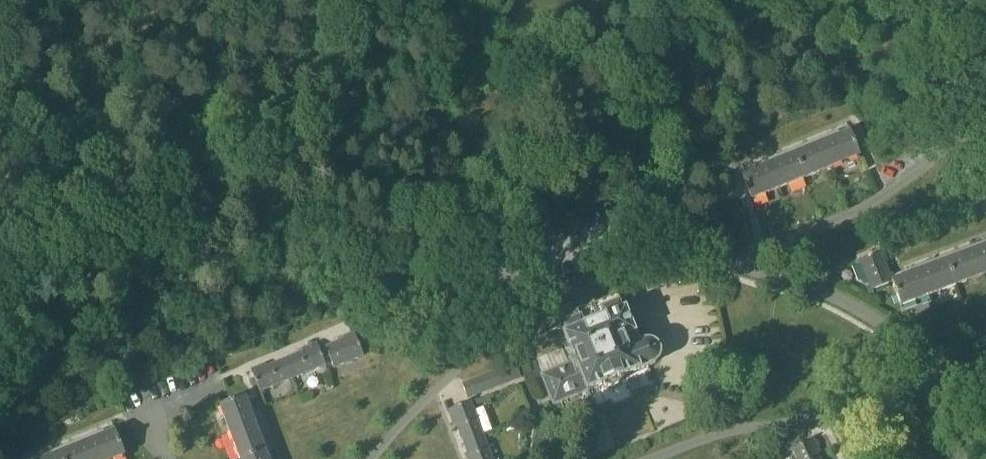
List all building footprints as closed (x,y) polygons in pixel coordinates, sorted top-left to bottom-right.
[(848,128),(820,139),(832,168),(859,157),(848,128)] [(820,139),(793,150),(805,179),(832,168),(820,139)] [(793,150),(766,161),(778,190),(805,179),(793,150)] [(778,190),(766,161),(739,172),(751,201),(778,190)] [(712,173),(695,180),(701,196),(719,190),(712,173)] [(983,276),(985,275),(985,242),(972,247),(983,276)] [(972,247),(945,257),(956,286),(983,276),(972,247)] [(883,253),(860,261),(872,291),(892,283),(890,278),(885,264),(887,263),(883,253)] [(945,257),(918,268),(928,296),(956,286),(945,257)] [(928,296),(918,268),(890,278),(892,283),(901,307),(928,296)] [(568,348),(538,360),(544,376),(542,377),(553,404),(586,391),(589,390),(603,385),(603,386),(604,387),(609,387),(619,383),(621,382),(623,380),(622,377),(649,367),(650,366),(653,365),(654,364),(655,364),(656,363),(657,362),(658,361),(659,360),(659,359),(660,358),(660,356),(660,355),(660,354),(660,353),(660,352),(660,351),(659,350),(659,349),(659,348),(658,347),(657,346),(657,345),(656,345),(655,344),(654,343),(653,343),(652,342),(651,342),(650,342),(649,342),(648,342),(646,342),(645,342),(644,342),(643,343),(642,343),(638,345),(637,342),(631,329),(633,328),(635,328),(628,310),(624,312),(619,301),(617,296),(592,306),(570,314),(569,311),(568,308),(566,309),(554,313),(568,348)] [(333,368),(364,356),(355,333),(344,337),(345,340),(325,347),(333,368)] [(285,360),(293,379),(326,366),(318,344),(302,350),(303,353),(285,360)] [(260,392),(293,379),(285,360),(267,367),(266,364),(251,370),(260,392)] [(508,368),(513,381),(521,378),(516,365),(508,368)] [(505,384),(513,381),(508,368),(500,371),(505,384)] [(498,387),(505,384),(500,371),(492,374),(498,387)] [(485,377),(490,390),(498,387),(492,374),(485,377)] [(482,393),(490,390),(485,377),(477,380),(482,393)] [(475,396),(482,393),(477,380),(469,383),(475,396)] [(467,399),(475,396),(469,383),(462,386),(467,399)] [(219,407),(229,434),(259,423),(249,395),(219,407)] [(464,444),(483,436),(470,402),(448,411),(454,426),(457,425),(464,444)] [(229,434),(239,458),(244,458),(269,450),(259,423),(229,434)] [(88,443),(94,458),(119,458),(125,456),(115,432),(88,443)] [(464,444),(470,458),(492,458),(483,436),(464,444)] [(817,455),(820,453),(813,439),(792,449),(797,458),(819,458),(817,455)] [(88,443),(61,455),(63,458),(94,458),(88,443)] [(244,458),(272,458),(269,450),(244,458)]
